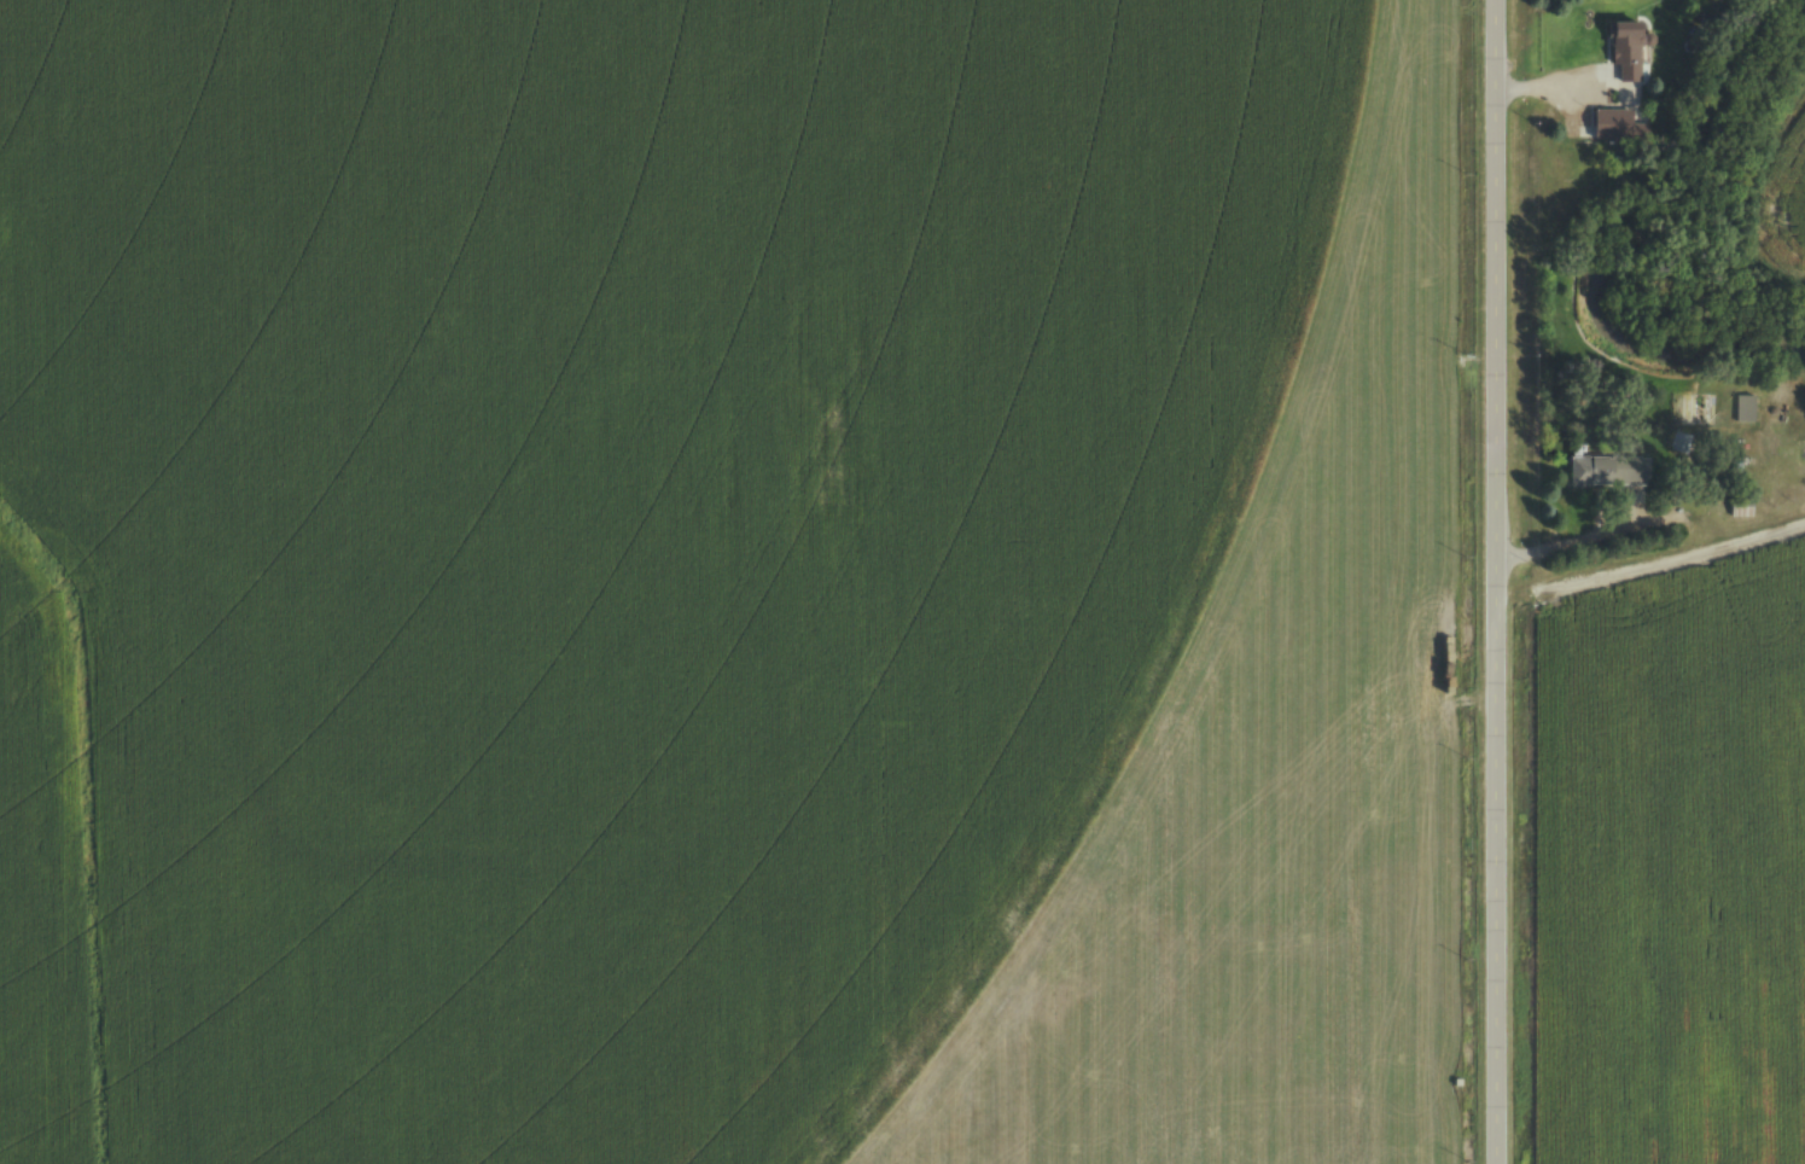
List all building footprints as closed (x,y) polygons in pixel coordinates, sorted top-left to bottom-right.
[(1617,72),(1617,82),(1642,82),(1642,22),(1609,22),(1609,72),(1617,72)] [(1632,140),(1632,110),(1594,110),(1594,140),(1632,140)] [(1691,436),(1673,432),(1669,450),(1687,453),(1691,436)] [(1570,458),(1570,486),(1649,486),(1649,458),(1570,458)]
